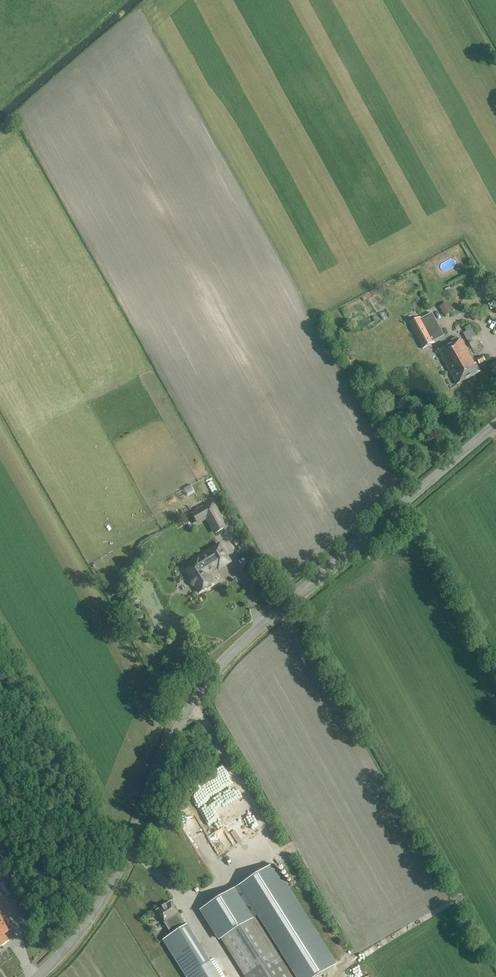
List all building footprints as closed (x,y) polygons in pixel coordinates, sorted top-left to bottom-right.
[(453,311),(447,302),(439,307),(444,316),(453,311)] [(491,310),(495,307),(495,305),(494,302),(488,305),(491,310)] [(430,314),(410,325),(423,349),(434,344),(433,341),(443,336),(438,327),(437,328),(430,314)] [(455,338),(456,341),(438,351),(457,385),(481,372),(476,363),(474,364),(460,338),(458,339),(457,337),(455,338)] [(190,486),(193,492),(202,488),(199,482),(190,486)] [(228,528),(213,502),(191,515),(198,526),(206,521),(214,536),(228,528)] [(195,566),(186,571),(190,578),(190,580),(190,582),(192,585),(194,586),(196,587),(200,593),(206,589),(208,589),(212,587),(212,585),(214,584),(209,577),(207,576),(209,570),(216,565),(219,569),(230,562),(219,545),(208,552),(210,555),(200,561),(199,559),(193,563),(195,566)] [(248,565),(256,561),(251,551),(243,555),(248,565)] [(228,849),(239,865),(273,843),(262,826),(266,824),(261,817),(255,821),(254,819),(263,813),(258,806),(232,824),(236,829),(238,828),(240,833),(233,838),(237,844),(228,849)] [(295,845),(308,838),(305,833),(293,841),(295,845)] [(245,976),(315,976),(334,965),(273,867),(203,910),(245,976)] [(171,902),(157,911),(164,923),(171,934),(163,939),(186,976),(187,976),(211,962),(188,924),(186,926),(178,914),(179,914),(171,902)] [(4,935),(11,930),(0,915),(0,948),(8,942),(4,935)] [(211,962),(187,976),(220,976),(211,962)]
